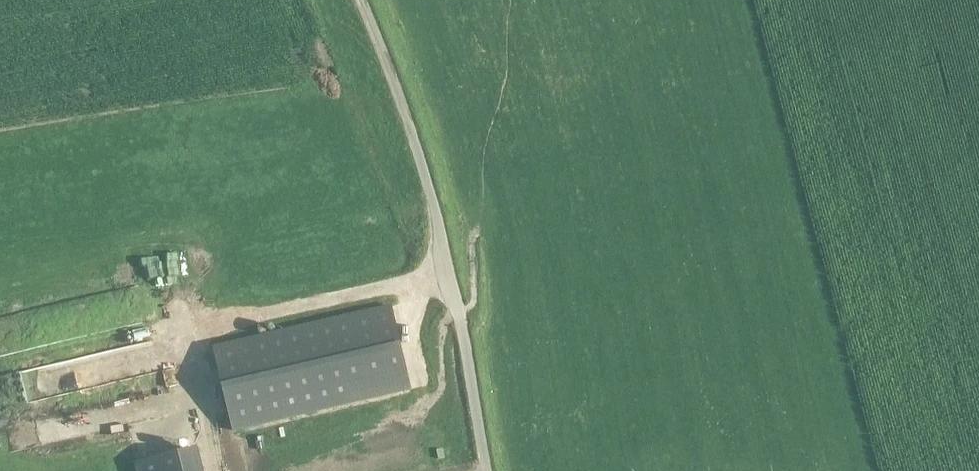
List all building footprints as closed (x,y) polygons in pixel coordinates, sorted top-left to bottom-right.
[(214,347),(233,431),(411,389),(391,306),(214,347)] [(196,450),(138,464),(139,470),(201,470),(196,450)]
